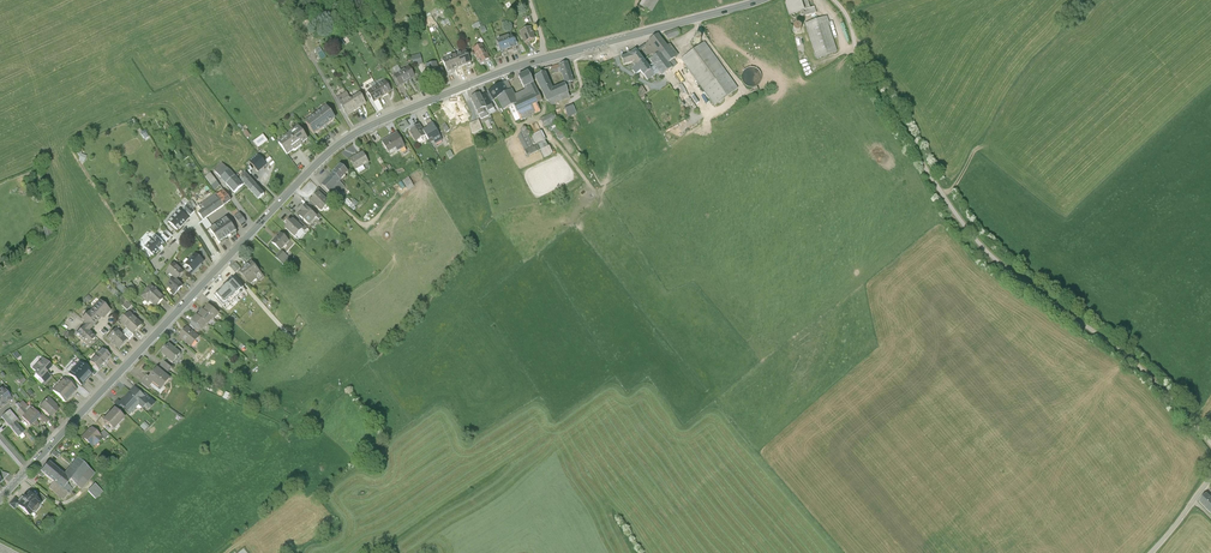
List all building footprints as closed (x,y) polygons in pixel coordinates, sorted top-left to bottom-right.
[(639,5),(651,13),(660,0),(642,0),(639,5)] [(789,15),(810,10),(807,0),(784,0),(789,15)] [(826,16),(805,23),(817,59),(838,52),(826,16)] [(532,27),(520,32),(525,44),(537,39),(532,27)] [(681,35),(678,29),(665,33),(667,40),(681,35)] [(512,34),(496,40),(501,54),(517,48),(512,34)] [(658,34),(643,45),(653,58),(660,53),(668,48),(658,34)] [(737,90),(704,43),(681,60),(713,106),(737,90)] [(482,45),(473,50),(481,65),(490,60),(482,45)] [(320,46),(315,49),(322,59),(327,56),(320,46)] [(660,53),(668,64),(676,58),(668,48),(660,53)] [(635,50),(627,56),(620,58),(622,66),(633,64),(638,71),(646,64),(635,50)] [(466,51),(454,56),(459,70),(471,65),(466,51)] [(662,77),(672,69),(668,64),(660,53),(653,58),(646,64),(656,75),(658,73),(662,77)] [(410,57),(415,67),(423,65),(421,55),(410,57)] [(454,56),(442,60),(447,74),(459,70),(454,56)] [(569,63),(560,65),(565,84),(566,86),(575,83),(569,63)] [(436,64),(426,66),(429,80),(444,77),(443,70),(438,71),(436,64)] [(646,64),(638,71),(647,82),(656,75),(646,64)] [(408,83),(416,78),(409,67),(401,71),(408,83)] [(742,77),(742,81),(744,84),(746,86),(749,87),(752,87),(755,87),(758,85),(760,82),(761,79),(761,76),(760,73),(758,70),(756,68),(753,68),(749,68),(746,69),(744,71),(742,74),(742,77)] [(400,87),(408,83),(401,71),(393,76),(400,87)] [(525,89),(534,85),(527,73),(519,77),(525,89)] [(547,103),(551,107),(571,99),(566,86),(565,84),(554,89),(546,73),(536,78),(547,103)] [(488,92),(494,101),(496,98),(513,90),(507,80),(488,92)] [(385,81),(376,87),(382,97),(392,92),(385,81)] [(503,112),(513,107),(518,116),(521,123),(542,112),(538,104),(542,102),(541,99),(539,96),(534,85),(525,89),(526,91),(516,96),(513,90),(496,98),(503,112)] [(376,87),(367,92),(373,103),(382,97),(376,87)] [(350,99),(346,92),(337,97),(348,115),(356,110),(350,99)] [(360,94),(350,99),(356,110),(366,104),(360,94)] [(480,94),(470,99),(479,117),(494,109),(486,94),(482,97),(480,94)] [(458,100),(444,107),(449,116),(456,113),(461,122),(470,118),(467,112),(464,113),(458,100)] [(574,105),(565,108),(568,116),(577,113),(574,105)] [(330,112),(326,107),(304,122),(308,128),(314,135),(335,120),(330,112)] [(555,113),(540,120),(544,128),(559,121),(555,113)] [(408,127),(405,121),(398,125),(402,131),(408,127)] [(479,121),(470,125),(473,135),(483,130),(479,121)] [(427,129),(423,131),(426,137),(429,141),(432,140),(435,145),(443,141),(432,124),(427,127),(426,127),(427,129)] [(420,126),(409,132),(416,143),(426,137),(423,131),(420,126)] [(308,140),(298,127),(277,143),(287,156),(308,140)] [(523,128),(518,139),(527,159),(550,147),(542,132),(532,137),(528,129),(523,128)] [(247,129),(243,132),(247,138),(251,135),(247,129)] [(397,133),(381,142),(389,157),(405,148),(397,133)] [(254,141),(259,148),(269,141),(264,134),(254,141)] [(363,152),(349,159),(356,171),(369,163),(363,152)] [(268,165),(259,154),(249,162),(259,173),(268,165)] [(237,177),(223,162),(214,171),(228,185),(237,177)] [(340,165),(332,173),(340,180),(348,172),(340,165)] [(222,186),(220,183),(213,171),(206,176),(215,191),(222,186)] [(332,173),(321,185),(335,197),(344,187),(339,182),(340,180),(332,173)] [(259,200),(264,195),(245,175),(239,180),(245,186),(259,200)] [(239,180),(237,177),(228,185),(236,194),(245,186),(239,180)] [(316,191),(318,193),(324,198),(326,195),(318,188),(316,191)] [(224,206),(231,201),(224,191),(216,196),(224,206)] [(324,198),(318,193),(311,202),(316,206),(320,211),(323,210),(328,205),(328,202),(324,198)] [(206,218),(224,206),(216,196),(215,194),(198,206),(202,211),(199,213),(203,220),(206,218)] [(353,205),(346,199),(342,203),(350,209),(353,205)] [(195,212),(190,203),(183,210),(190,216),(195,212)] [(311,213),(305,207),(301,211),(303,212),(299,216),(309,225),(316,218),(311,213)] [(314,210),(311,213),(316,218),(319,220),(322,217),(314,210)] [(180,211),(169,222),(178,231),(189,219),(180,211)] [(240,214),(235,217),(241,226),(246,222),(240,214)] [(212,226),(206,218),(203,220),(201,222),(207,230),(212,226)] [(228,219),(210,230),(215,237),(219,243),(237,232),(228,219)] [(297,224),(293,221),(290,223),(289,222),(287,224),(288,226),(285,228),(295,238),(302,230),(297,224)] [(300,222),(297,224),(302,230),(305,232),(308,229),(300,222)] [(215,237),(210,230),(210,229),(207,231),(212,240),(215,237)] [(171,238),(167,230),(161,237),(162,238),(160,240),(162,242),(164,240),(167,242),(171,238)] [(272,243),(280,250),(289,241),(280,233),(272,243)] [(160,240),(156,236),(151,241),(149,239),(143,245),(146,247),(145,248),(153,256),(165,244),(162,242),(160,240)] [(281,251),(275,257),(282,264),(288,257),(281,251)] [(204,262),(196,254),(186,265),(188,267),(186,270),(193,276),(199,269),(198,268),(204,262)] [(252,262),(240,272),(249,283),(255,278),(258,282),(264,277),(252,262)] [(231,268),(235,273),(241,268),(236,263),(231,268)] [(167,272),(174,279),(167,286),(173,291),(171,293),(173,296),(182,286),(176,280),(183,272),(174,264),(167,272)] [(245,289),(233,277),(214,297),(226,309),(245,289)] [(164,298),(151,285),(141,296),(146,301),(148,299),(156,306),(164,298)] [(119,303),(127,310),(132,305),(124,298),(119,303)] [(110,311),(100,302),(89,314),(87,313),(82,319),(88,325),(84,328),(88,332),(100,318),(102,319),(110,311)] [(212,303),(209,305),(219,314),(221,311),(212,303)] [(219,314),(209,305),(204,312),(213,319),(214,320),(219,314)] [(204,312),(203,311),(198,317),(206,324),(208,325),(213,319),(204,312)] [(130,313),(120,322),(122,324),(133,334),(142,324),(130,313)] [(198,317),(197,316),(192,322),(201,329),(202,330),(206,324),(198,317)] [(201,329),(192,322),(190,325),(198,332),(201,329)] [(133,334),(122,324),(121,325),(121,324),(117,328),(129,340),(134,335),(133,334)] [(87,346),(95,339),(88,332),(84,328),(83,327),(76,335),(87,346)] [(129,340),(117,328),(107,338),(120,350),(129,340)] [(196,342),(199,337),(187,328),(183,333),(182,333),(179,337),(190,346),(194,341),(196,342)] [(173,362),(181,353),(169,343),(166,347),(165,346),(163,349),(164,349),(161,353),(173,362)] [(103,349),(96,356),(105,364),(109,361),(107,359),(110,356),(103,349)] [(96,356),(90,362),(99,370),(105,364),(96,356)] [(46,384),(52,378),(46,373),(52,367),(43,359),(33,369),(41,377),(40,378),(46,384)] [(92,374),(79,361),(68,373),(81,385),(92,374)] [(167,372),(171,367),(163,361),(160,366),(167,372)] [(163,386),(170,378),(157,368),(149,377),(154,381),(153,381),(160,387),(162,385),(163,386)] [(150,385),(153,381),(154,381),(149,377),(147,376),(142,382),(148,387),(150,385)] [(76,391),(64,379),(53,391),(65,402),(76,391)] [(153,381),(150,385),(161,394),(166,388),(163,386),(162,385),(160,387),(153,381)] [(13,400),(3,388),(0,390),(0,396),(6,404),(13,400)] [(145,397),(135,388),(121,402),(120,403),(123,406),(130,413),(139,404),(143,408),(147,404),(149,406),(151,404),(145,398),(145,397)] [(147,396),(145,397),(145,398),(151,404),(153,402),(147,396)] [(48,398),(40,407),(51,417),(59,409),(53,404),(54,403),(48,398)] [(120,403),(121,402),(118,400),(115,404),(120,409),(123,406),(120,403)] [(26,415),(21,409),(16,413),(22,419),(26,415)] [(26,415),(22,419),(31,428),(40,419),(41,418),(39,416),(32,409),(26,415)] [(124,418),(114,409),(104,420),(104,421),(107,423),(114,429),(124,418)] [(18,422),(9,412),(1,419),(10,429),(15,425),(18,422)] [(40,419),(46,425),(50,421),(42,413),(39,416),(41,418),(40,419)] [(104,421),(104,420),(102,417),(96,423),(102,428),(107,423),(104,421)] [(145,421),(140,426),(144,431),(149,425),(145,421)] [(15,425),(10,429),(19,439),(24,435),(15,425)] [(99,435),(92,429),(90,432),(89,431),(83,437),(92,446),(96,442),(98,443),(102,439),(99,435)] [(109,435),(104,430),(99,435),(102,439),(104,441),(109,435)] [(49,465),(41,474),(69,496),(76,487),(81,491),(94,475),(77,461),(64,477),(49,465)] [(96,483),(88,491),(96,499),(104,492),(96,483)] [(42,507),(29,495),(17,508),(30,520),(42,507)] [(1206,495),(1198,503),(1210,515),(1210,499),(1206,495)]
